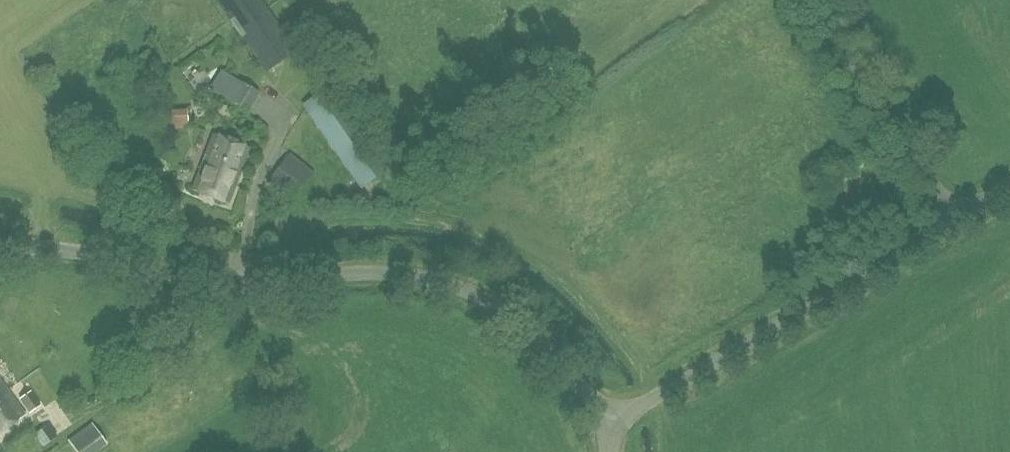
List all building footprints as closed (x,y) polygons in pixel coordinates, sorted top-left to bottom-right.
[(209,89),(247,114),(259,96),(221,70),(209,89)] [(361,188),(390,168),(332,85),(303,105),(361,188)] [(194,133),(193,112),(172,113),(173,133),(194,133)] [(933,146),(941,141),(933,129),(925,135),(933,146)] [(225,203),(250,155),(212,136),(187,184),(225,203)] [(290,202),(314,172),(288,151),(264,181),(290,202)] [(7,390),(0,395),(0,434),(26,416),(7,390)] [(30,414),(41,406),(31,391),(20,399),(30,414)] [(92,424),(68,441),(76,451),(98,451),(107,446),(92,424)]
